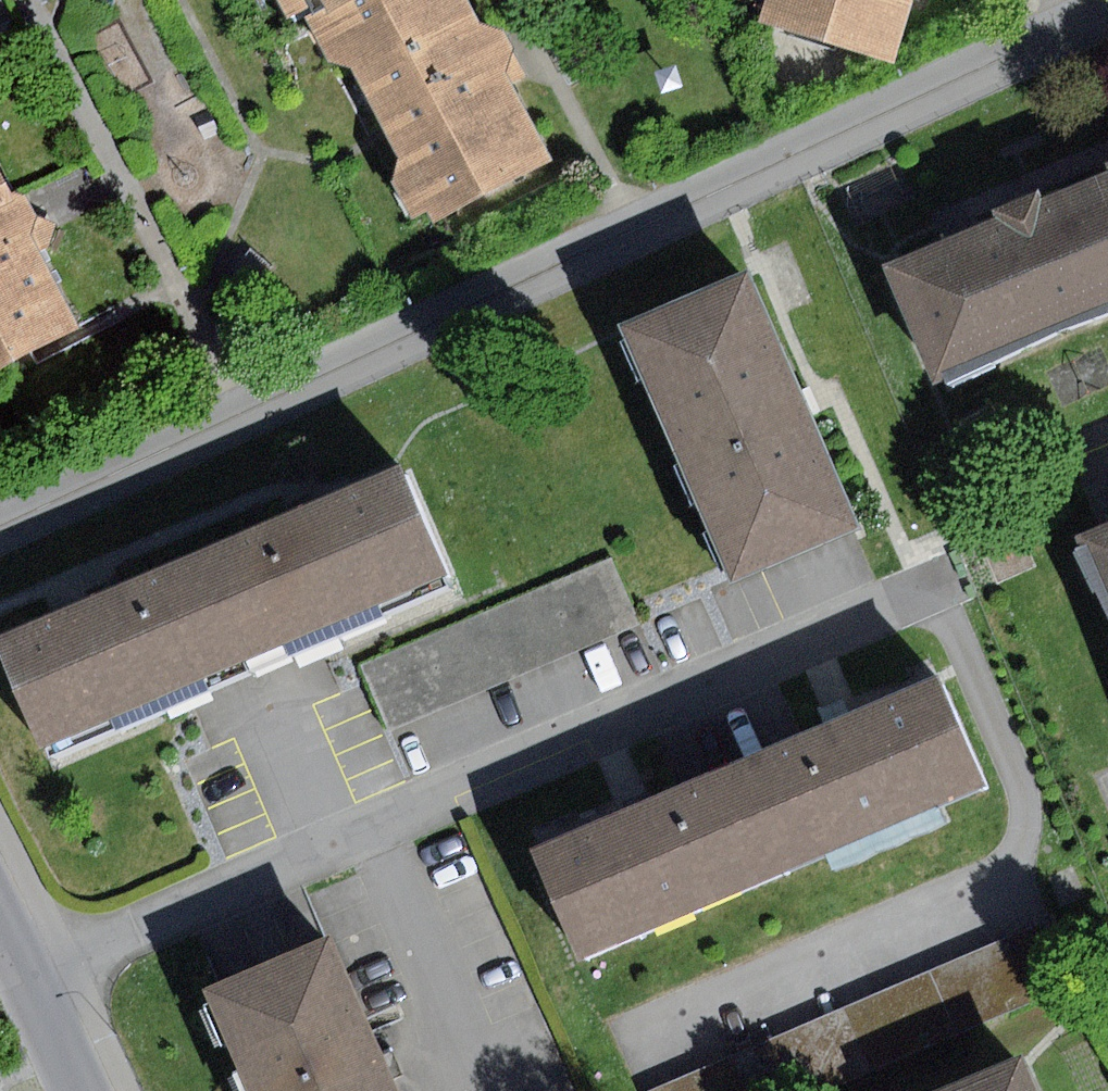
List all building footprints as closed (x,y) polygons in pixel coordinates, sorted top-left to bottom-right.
[(329,11),(310,20),(330,59),(353,67),(400,157),(393,180),(416,221),(426,215),(435,229),(556,162),(505,71),(514,51),(506,32),(480,25),(468,0),(351,0),(329,11)] [(329,11),(351,0),(325,0),(329,11)] [(759,21),(895,63),(914,0),(766,0),(759,21)] [(79,328),(35,243),(31,234),(36,215),(27,196),(13,192),(0,162),(0,370),(79,328)] [(1075,188),(1107,269),(1107,175),(1075,188)] [(1107,315),(1107,269),(1075,188),(1046,200),(1042,190),(1018,199),(990,210),(994,221),(885,264),(934,385),(1107,315)] [(249,248),(231,268),(256,289),(274,269),(249,248)] [(750,272),(621,327),(732,584),(861,529),(807,403),(750,272)] [(317,501),(195,554),(243,665),(450,576),(402,465),(317,501)] [(1107,616),(1107,525),(1076,539),(1107,616)] [(243,665),(195,554),(71,606),(0,637),(0,659),(40,752),(243,665)] [(615,559),(531,593),(557,657),(641,622),(615,559)] [(531,593),(360,664),(387,729),(557,657),(531,593)] [(988,786),(940,676),(843,716),(740,759),(788,872),(988,786)] [(788,872),(740,759),(635,804),(535,846),(583,958),(788,872)] [(1046,924),(842,1008),(870,1072),(1073,986),(1046,924)] [(332,935),(204,990),(248,1090),(400,1090),(332,935)] [(842,1008),(651,1090),(824,1090),(870,1072),(842,1008)] [(938,1090),(1041,1090),(1026,1054),(938,1090)]
